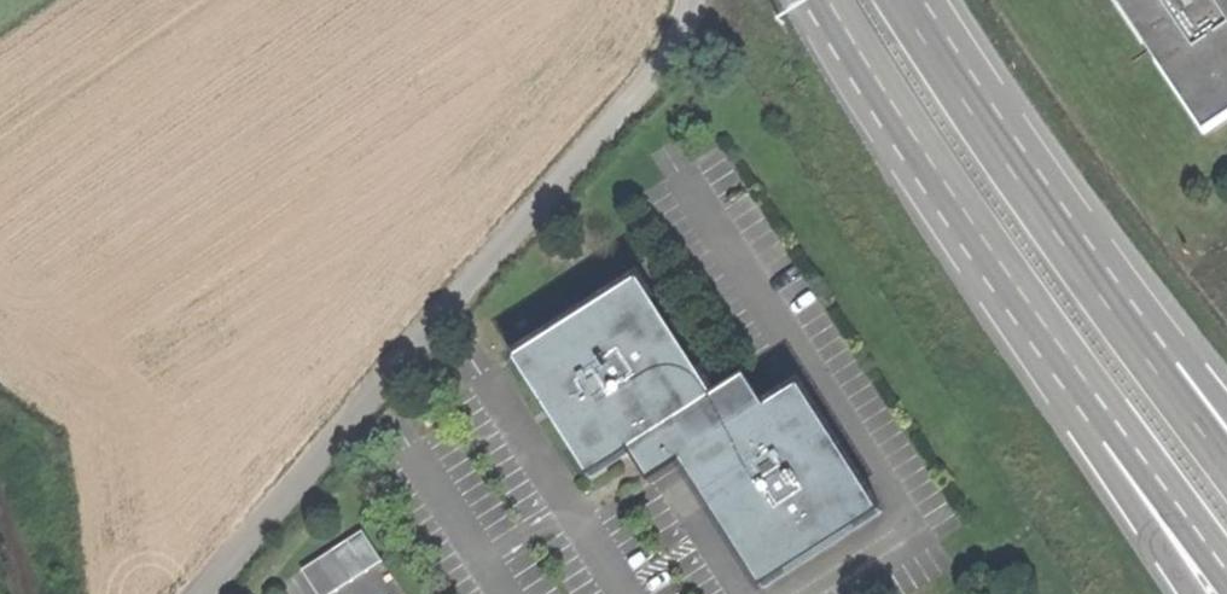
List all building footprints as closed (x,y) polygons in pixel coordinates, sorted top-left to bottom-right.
[(1226,117),(1226,0),(1109,0),(1199,136),(1226,117)] [(815,553),(873,516),(795,392),(763,412),(742,379),(708,401),(634,285),(509,366),(584,481),(624,456),(657,435),(678,468),(757,591),(815,553)] [(645,489),(678,468),(657,435),(624,456),(645,489)] [(306,568),(323,593),(333,593),(387,559),(367,529),(306,568)]
